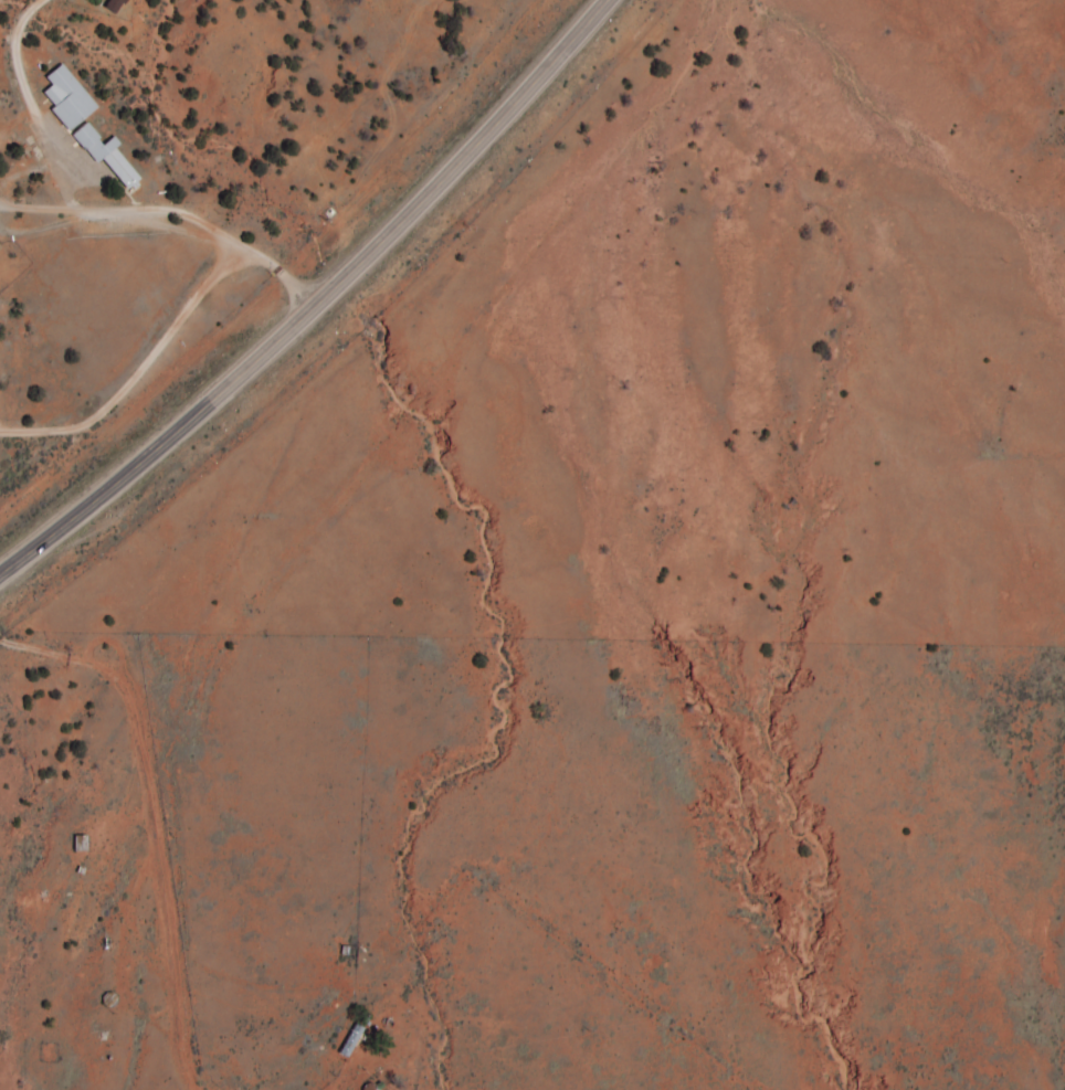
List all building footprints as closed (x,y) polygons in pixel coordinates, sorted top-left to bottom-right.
[(124,0),(105,0),(100,7),(113,16),(124,0)] [(49,110),(66,132),(95,108),(60,65),(43,78),(49,86),(41,93),(52,107),(49,110)] [(114,147),(117,145),(112,138),(101,146),(85,124),(71,134),(93,165),(101,159),(125,192),(139,182),(114,147)] [(85,836),(72,836),(72,852),(85,852),(85,836)] [(337,1055),(347,1059),(361,1028),(351,1024),(337,1055)]
